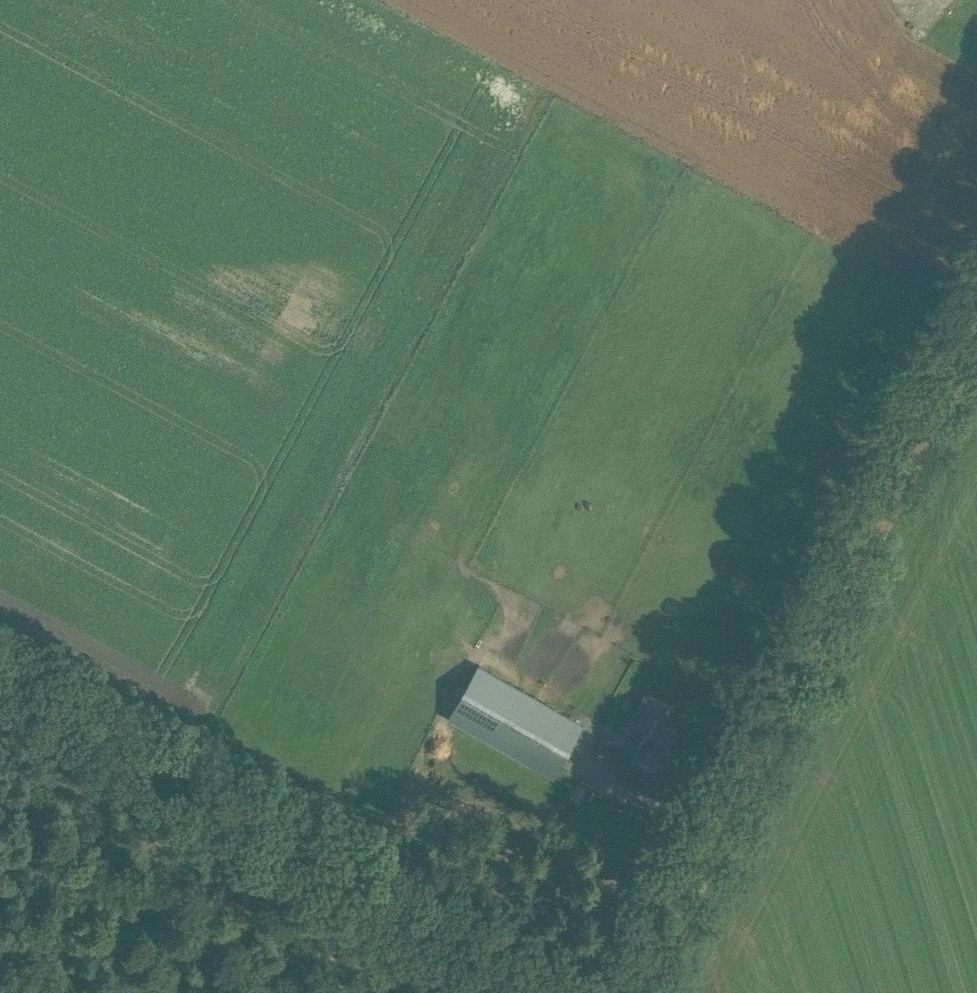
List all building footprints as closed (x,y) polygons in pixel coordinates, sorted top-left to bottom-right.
[(584,723),(480,664),(450,716),(555,776),(584,723)] [(633,752),(635,753),(631,760),(649,770),(653,763),(656,765),(677,728),(665,721),(673,706),(648,692),(628,725),(643,734),(633,752)]
